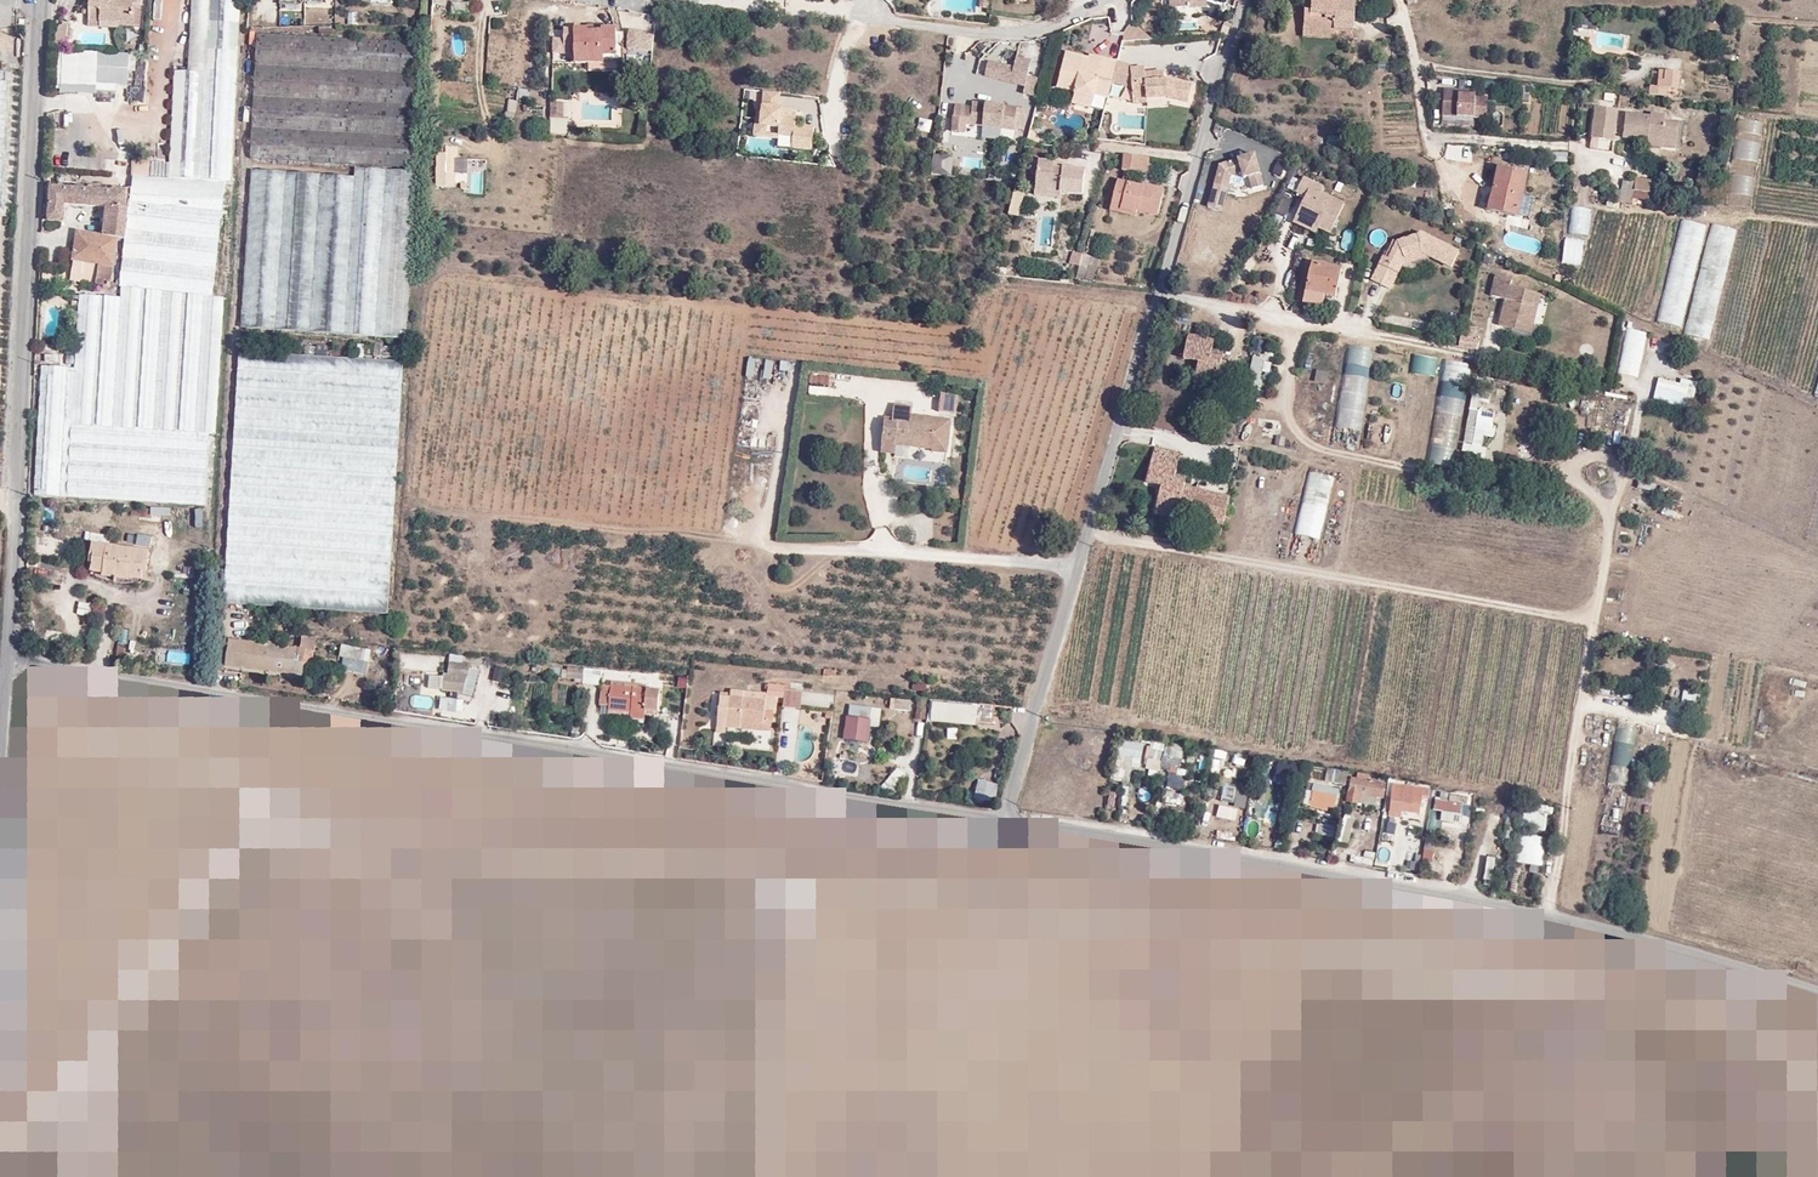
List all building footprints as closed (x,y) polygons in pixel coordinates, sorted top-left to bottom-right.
[(89,26),(140,26),(140,0),(89,0),(89,26)] [(991,0),(982,0),(981,8),(990,9),(991,0)] [(1206,6),(1205,0),(1169,0),(1170,8),(1206,6)] [(1237,0),(1236,0),(1222,0),(1219,15),(1234,14),(1237,0)] [(1311,0),(1311,10),(1305,10),(1304,32),(1325,33),(1325,28),(1335,29),(1352,30),(1354,3),(1311,0)] [(348,25),(358,24),(357,13),(347,14),(348,25)] [(1589,17),(1578,16),(1577,29),(1587,30),(1588,29),(1594,31),(1596,24),(1589,21),(1589,17)] [(1122,41),(1149,39),(1130,23),(1123,33),(1122,41)] [(615,58),(615,64),(623,64),(624,45),(616,45),(616,24),(602,24),(601,28),(592,27),(592,24),(573,24),(573,26),(563,26),(563,37),(552,37),(552,53),(574,53),(574,64),(587,64),(587,58),(615,58)] [(1325,33),(1304,32),(1303,36),(1334,38),(1335,29),(1325,28),(1325,33)] [(654,32),(629,29),(627,49),(652,51),(654,32)] [(419,41),(258,34),(255,84),(417,93),(419,41)] [(129,52),(56,53),(57,93),(118,92),(118,85),(130,85),(129,52)] [(1089,55),(1088,58),(1065,52),(1056,88),(1074,93),(1071,103),(1090,108),(1093,94),(1108,98),(1112,82),(1117,62),(1089,55)] [(988,61),(979,59),(976,73),(1025,85),(1023,92),(1033,95),(1041,63),(1028,60),(1015,57),(1013,67),(988,61)] [(1145,73),(1144,67),(1130,68),(1130,64),(1117,61),(1117,62),(1112,82),(1131,87),(1133,104),(1147,103),(1147,100),(1167,98),(1188,102),(1191,85),(1166,80),(1164,80),(1163,71),(1145,73)] [(149,69),(149,94),(157,94),(157,69),(149,69)] [(1678,89),(1680,72),(1658,70),(1657,86),(1649,86),(1648,95),(1666,96),(1667,88),(1678,89)] [(251,157),(414,167),(417,93),(255,84),(251,157)] [(1525,99),(1527,87),(1516,85),(1514,98),(1525,99)] [(526,99),(527,89),(518,88),(516,98),(526,99)] [(781,104),(782,92),(760,90),(759,101),(756,100),(752,135),(779,137),(778,146),(812,149),(814,126),(796,124),(798,110),(783,108),(783,105),(781,104)] [(1458,91),(1443,90),(1441,116),(1455,117),(1472,118),(1485,119),(1486,97),(1474,97),(1474,95),(1474,92),(1466,91),(1466,95),(1457,94),(1458,91)] [(1017,107),(1004,105),(972,102),(972,107),(954,105),(953,115),(952,122),(965,124),(1014,129),(1017,107)] [(550,118),(563,119),(564,103),(550,103),(550,118)] [(1617,110),(1595,107),(1591,138),(1614,141),(1617,110)] [(1623,115),(1622,140),(1647,142),(1648,136),(1674,139),(1675,124),(1662,122),(1663,114),(1647,113),(1646,116),(1623,115)] [(928,133),(931,120),(918,117),(915,130),(928,133)] [(1727,206),(1752,208),(1759,121),(1734,119),(1727,206)] [(952,130),(964,131),(965,124),(952,122),(952,130)] [(1032,131),(1028,131),(1025,142),(1039,143),(1032,131)] [(947,154),(963,156),(962,165),(980,167),(982,137),(949,134),(947,154)] [(1647,147),(1673,149),(1674,139),(1648,136),(1647,142),(1647,147)] [(446,174),(454,173),(454,182),(468,182),(468,158),(456,158),(456,146),(446,146),(446,174)] [(1210,211),(1223,214),(1230,190),(1233,179),(1248,174),(1255,192),(1266,188),(1254,157),(1221,170),(1210,211)] [(1123,158),(1121,174),(1124,174),(1144,177),(1146,160),(1123,158)] [(1081,195),(1082,172),(1061,170),(1051,170),(1052,164),(1035,162),(1032,188),(1046,189),(1046,193),(1057,194),(1081,195)] [(475,163),(471,191),(480,193),(484,164),(475,163)] [(1488,209),(1516,216),(1526,174),(1497,168),(1488,209)] [(242,326),(343,333),(354,175),(251,169),(242,326)] [(1141,190),(1141,187),(1144,177),(1124,174),(1121,185),(1141,190)] [(1243,181),(1249,195),(1255,192),(1248,174),(1233,179),(1230,190),(1235,191),(1237,183),(1243,181)] [(349,334),(402,337),(412,180),(359,177),(349,334)] [(1295,193),(1305,197),(1292,223),(1315,233),(1318,228),(1330,234),(1344,204),(1321,193),(1324,187),(1303,177),(1295,193)] [(1648,201),(1650,180),(1635,179),(1635,181),(1624,180),(1621,201),(1632,203),(1633,199),(1648,201)] [(992,193),(1001,196),(1004,185),(995,183),(992,193)] [(1156,219),(1163,193),(1141,187),(1141,190),(1121,185),(1116,184),(1111,207),(1118,209),(1117,213),(1134,218),(1134,214),(1136,210),(1146,212),(1145,216),(1156,219)] [(129,194),(140,194),(140,187),(124,186),(123,197),(128,197),(129,194)] [(109,189),(109,191),(50,188),(49,221),(59,222),(59,204),(107,206),(107,208),(115,208),(115,202),(116,189),(109,189)] [(1031,199),(1057,201),(1057,194),(1046,193),(1046,189),(1032,188),(1031,199)] [(196,197),(193,197),(192,191),(178,191),(178,205),(195,206),(196,197)] [(121,285),(220,296),(230,214),(129,203),(121,285)] [(1566,231),(1585,234),(1589,209),(1570,206),(1566,231)] [(1117,213),(1118,209),(1111,207),(1108,217),(1132,223),(1134,218),(1117,213)] [(1683,327),(1682,335),(1710,340),(1732,228),(1706,223),(1706,224),(1677,219),(1657,322),(1683,327)] [(1382,246),(1387,234),(1376,229),(1371,241),(1382,246)] [(110,286),(119,239),(77,232),(73,260),(98,264),(96,283),(110,286)] [(1402,265),(1405,259),(1423,254),(1429,257),(1451,268),(1459,252),(1420,232),(1418,235),(1397,242),(1388,259),(1383,256),(1372,278),(1391,288),(1402,265)] [(1562,237),(1561,263),(1581,264),(1582,239),(1562,237)] [(1072,252),(1068,263),(1077,266),(1081,255),(1072,252)] [(1405,259),(1402,265),(1429,257),(1423,254),(1405,259)] [(1096,270),(1099,259),(1082,255),(1079,266),(1096,270)] [(1338,270),(1312,264),(1310,274),(1336,280),(1338,270)] [(1336,280),(1310,274),(1307,290),(1333,296),(1336,280)] [(1512,279),(1495,275),(1489,295),(1505,300),(1498,325),(1531,334),(1541,295),(1510,287),(1512,279)] [(1304,305),(1330,310),(1333,296),(1307,290),(1304,305)] [(207,427),(214,307),(80,298),(72,417),(207,427)] [(1616,372),(1635,376),(1644,331),(1626,327),(1616,372)] [(1233,363),(1221,360),(1221,357),(1210,355),(1211,349),(1213,339),(1188,334),(1183,358),(1198,362),(1193,384),(1226,392),(1233,363)] [(1461,338),(1459,347),(1475,350),(1477,343),(1468,340),(1467,339),(1464,338),(1461,338)] [(394,356),(394,346),(381,345),(380,355),(394,356)] [(1355,449),(1370,348),(1345,345),(1330,445),(1355,449)] [(1221,357),(1222,351),(1211,349),(1210,355),(1221,357)] [(1408,373),(1433,377),(1437,358),(1411,353),(1408,373)] [(239,604),(391,611),(402,361),(237,354),(230,507),(246,508),(245,521),(236,521),(234,565),(241,565),(239,604)] [(1262,375),(1261,357),(1249,358),(1250,376),(1262,375)] [(745,377),(752,377),(754,359),(747,358),(745,377)] [(769,379),(772,361),(761,359),(759,378),(769,379)] [(1438,360),(1432,431),(1457,433),(1464,362),(1438,360)] [(1327,380),(1327,371),(1315,371),(1315,380),(1327,380)] [(809,374),(808,383),(828,385),(829,376),(809,374)] [(1691,408),(1695,384),(1657,376),(1652,400),(1691,408)] [(828,395),(828,386),(807,386),(807,395),(828,395)] [(940,393),(937,412),(955,414),(957,395),(940,393)] [(1596,427),(1623,428),(1623,402),(1597,401),(1596,427)] [(947,453),(951,420),(911,416),(912,407),(895,405),(893,423),(885,422),(882,444),(895,445),(932,450),(932,451),(947,453)] [(1486,461),(1493,413),(1468,409),(1460,457),(1486,461)] [(1263,418),(1260,434),(1278,437),(1281,421),(1263,418)] [(1220,438),(1230,440),(1233,424),(1223,422),(1220,438)] [(68,497),(202,505),(206,434),(72,427),(68,497)] [(881,452),(894,454),(895,445),(882,444),(881,452)] [(1448,468),(1452,449),(1428,444),(1424,462),(1448,468)] [(1155,509),(1225,526),(1232,497),(1184,485),(1185,483),(1173,480),(1174,474),(1180,453),(1155,447),(1147,483),(1161,487),(1155,509)] [(1314,562),(1333,472),(1307,467),(1288,557),(1314,562)] [(1185,483),(1186,477),(1174,474),(1173,480),(1185,483)] [(1639,481),(1638,487),(1653,491),(1655,485),(1639,481)] [(152,507),(151,514),(169,516),(170,509),(152,507)] [(115,519),(114,510),(102,511),(103,520),(115,519)] [(37,554),(65,554),(66,540),(37,539),(37,554)] [(148,551),(89,543),(86,560),(90,562),(90,570),(101,573),(103,576),(128,581),(128,578),(139,579),(140,570),(146,571),(148,551)] [(78,602),(77,615),(92,616),(93,602),(78,602)] [(310,665),(312,650),(230,640),(225,665),(301,674),(302,664),(310,665)] [(446,662),(445,676),(465,678),(466,663),(446,662)] [(495,668),(493,679),(501,681),(503,669),(495,668)] [(567,679),(583,680),(584,670),(568,668),(567,679)] [(471,696),(478,671),(469,669),(462,694),(471,696)] [(584,684),(598,685),(599,673),(586,672),(584,684)] [(645,710),(656,711),(657,692),(646,691),(646,686),(611,682),(611,687),(603,686),(601,705),(610,707),(609,716),(644,720),(645,710)] [(789,692),(789,686),(783,685),(783,687),(767,686),(767,695),(774,696),(773,699),(785,700),(785,692),(789,692)] [(773,699),(774,696),(767,695),(730,691),(730,694),(729,698),(766,701),(764,727),(763,733),(770,733),(773,699)] [(1691,705),(1694,694),(1683,691),(1680,702),(1691,705)] [(800,710),(801,693),(789,692),(785,692),(785,700),(784,708),(800,710)] [(807,703),(832,706),(833,695),(808,692),(807,703)] [(766,701),(729,698),(730,694),(720,693),(717,734),(726,735),(726,729),(727,723),(764,727),(766,701)] [(413,706),(431,709),(433,697),(415,695),(413,706)] [(436,699),(436,711),(463,712),(463,699),(436,699)] [(909,712),(911,701),(896,699),(895,710),(909,712)] [(927,700),(917,699),(915,719),(925,720),(927,700)] [(961,721),(990,724),(992,706),(977,705),(977,708),(933,704),(931,718),(961,721)] [(871,708),(850,705),(848,720),(869,723),(871,708)] [(960,726),(961,721),(931,718),(930,723),(960,726)] [(845,737),(867,740),(869,723),(848,720),(845,737)] [(1613,722),(1610,764),(1630,765),(1633,724),(1613,722)] [(726,729),(763,733),(764,727),(727,723),(726,729)] [(946,739),(956,740),(956,729),(947,728),(946,739)] [(1133,758),(1139,760),(1143,746),(1123,741),(1112,780),(1126,784),(1133,758)] [(1162,761),(1148,758),(1145,769),(1160,772),(1161,766),(1162,761)] [(894,788),(904,774),(895,767),(885,782),(894,788)] [(1327,768),(1324,781),(1344,785),(1347,772),(1327,768)] [(1357,773),(1357,778),(1351,777),(1348,791),(1347,792),(1345,802),(1358,805),(1358,803),(1360,795),(1377,798),(1384,799),(1387,784),(1369,780),(1370,775),(1357,773)] [(1180,790),(1181,775),(1167,774),(1165,788),(1180,790)] [(1283,794),(1287,782),(1271,777),(1267,788),(1283,794)] [(994,804),(999,785),(979,780),(974,799),(994,804)] [(1337,797),(1339,789),(1314,783),(1312,792),(1306,790),(1303,805),(1310,806),(1310,807),(1327,811),(1328,807),(1334,808),(1337,797)] [(1401,812),(1420,814),(1422,797),(1429,798),(1430,789),(1392,784),(1389,811),(1401,812)] [(1375,806),(1377,798),(1360,795),(1358,803),(1375,806)] [(1164,797),(1164,805),(1179,806),(1180,798),(1164,797)] [(1461,815),(1462,805),(1435,800),(1433,810),(1461,815)] [(1252,827),(1276,830),(1279,805),(1255,802),(1252,827)] [(1520,827),(1543,831),(1546,813),(1523,809),(1520,827)] [(1430,825),(1437,826),(1439,813),(1432,812),(1430,825)] [(1338,842),(1349,843),(1352,814),(1342,813),(1338,842)] [(1542,867),(1547,839),(1519,834),(1514,862),(1542,867)] [(1419,871),(1423,854),(1405,850),(1402,867),(1419,871)] [(1371,866),(1373,855),(1354,852),(1352,862),(1371,866)]
